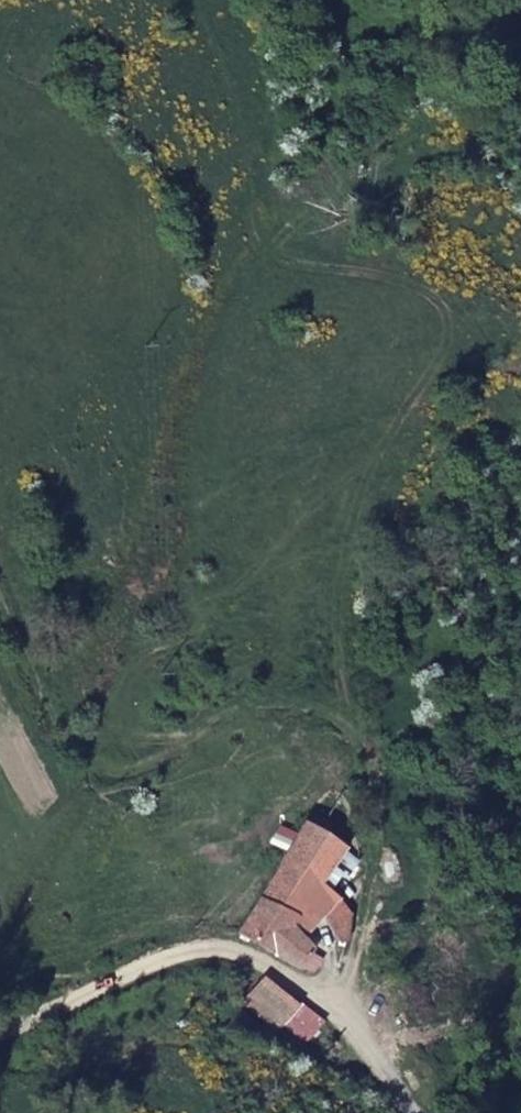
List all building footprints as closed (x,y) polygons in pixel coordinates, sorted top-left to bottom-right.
[(308,817),(238,930),(306,966),(309,963),(317,950),(321,944),(297,923),(313,900),(326,881),(347,843),(308,817)] [(344,895),(326,881),(313,900),(331,912),(344,895)] [(317,950),(309,963),(321,971),(328,957),(317,950)]
